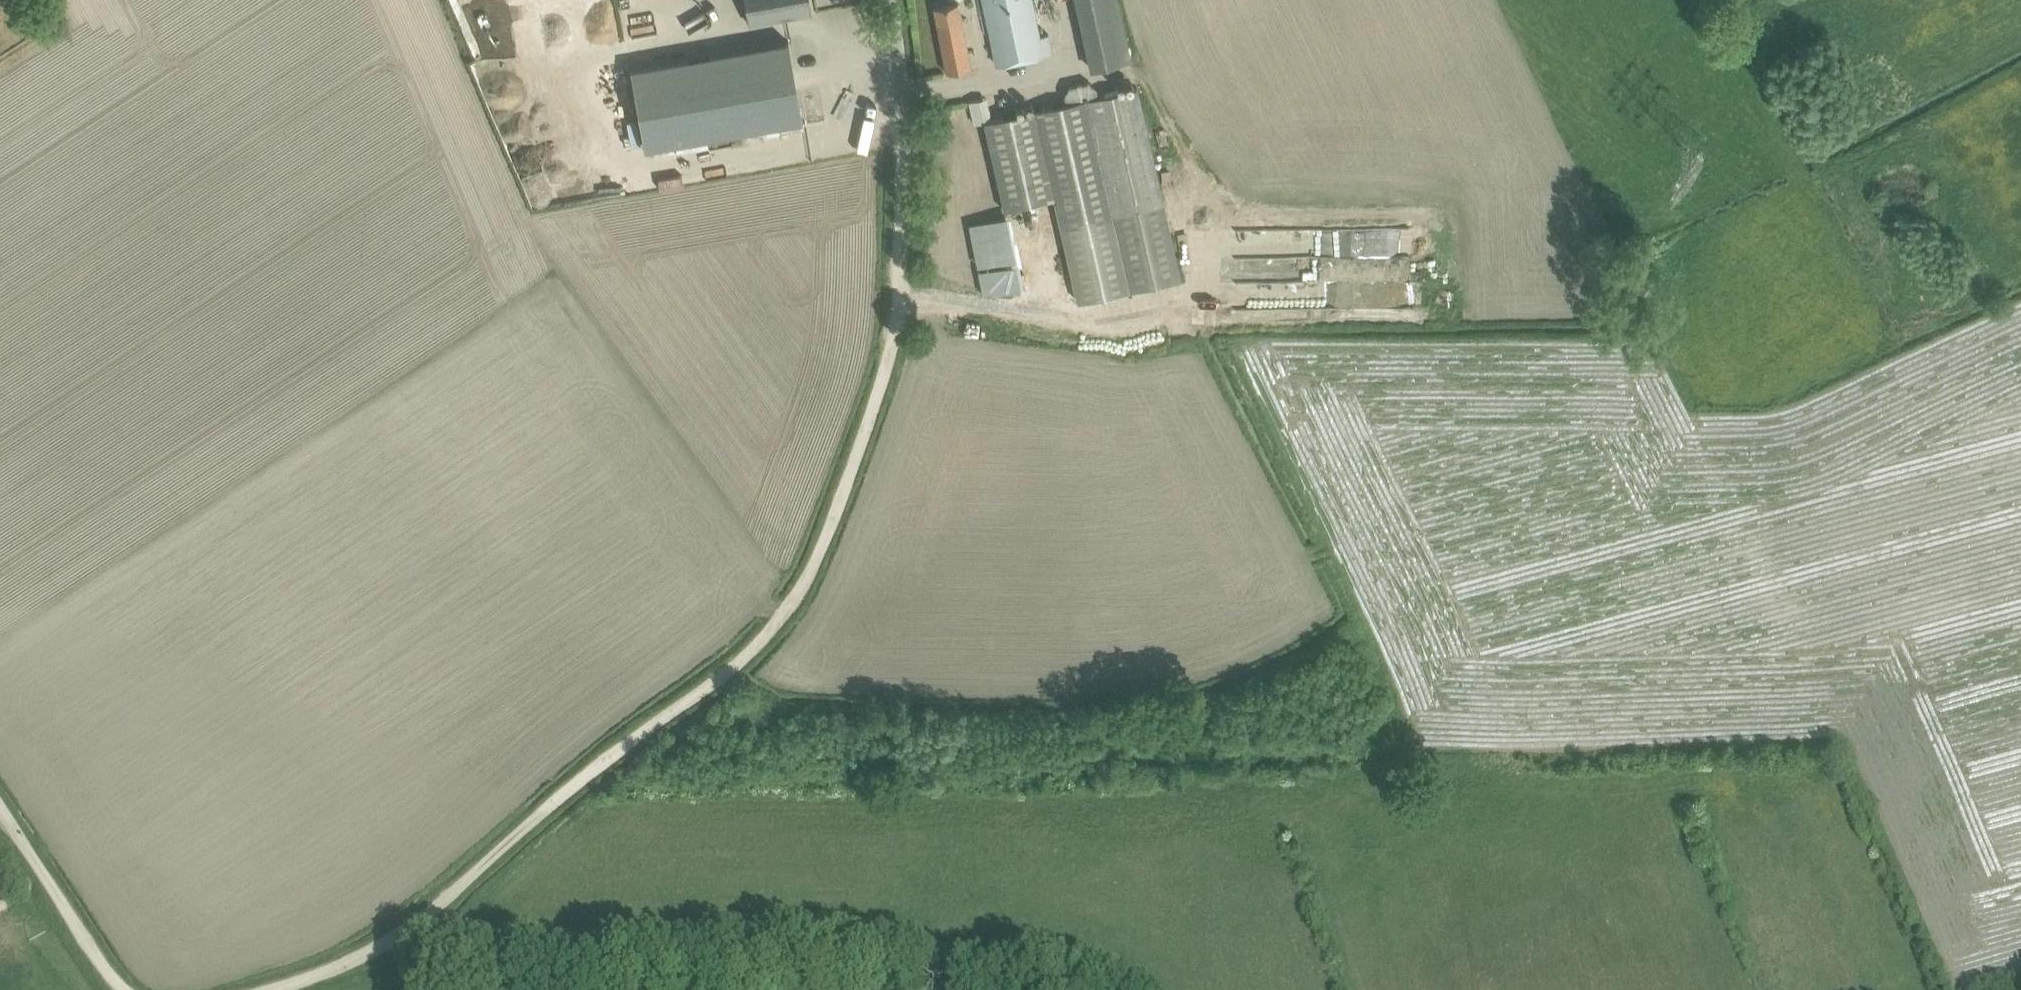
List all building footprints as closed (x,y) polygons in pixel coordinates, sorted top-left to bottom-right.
[(811,11),(809,0),(744,0),(748,22),(811,11)] [(996,63),(1052,51),(1049,34),(1036,36),(1029,0),(983,0),(996,63)] [(1118,0),(1074,0),(1089,68),(1131,59),(1118,0)] [(933,6),(946,71),(970,66),(957,1),(933,6)] [(802,119),(788,39),(630,67),(645,147),(802,119)] [(986,96),(979,98),(969,100),(974,123),(984,121),(1004,209),(1053,198),(1077,301),(1181,278),(1137,86),(1097,95),(1096,87),(1088,81),(1069,85),(1064,93),(1066,102),(991,119),(986,96)] [(982,293),(1020,287),(1006,214),(968,223),(982,293)]
